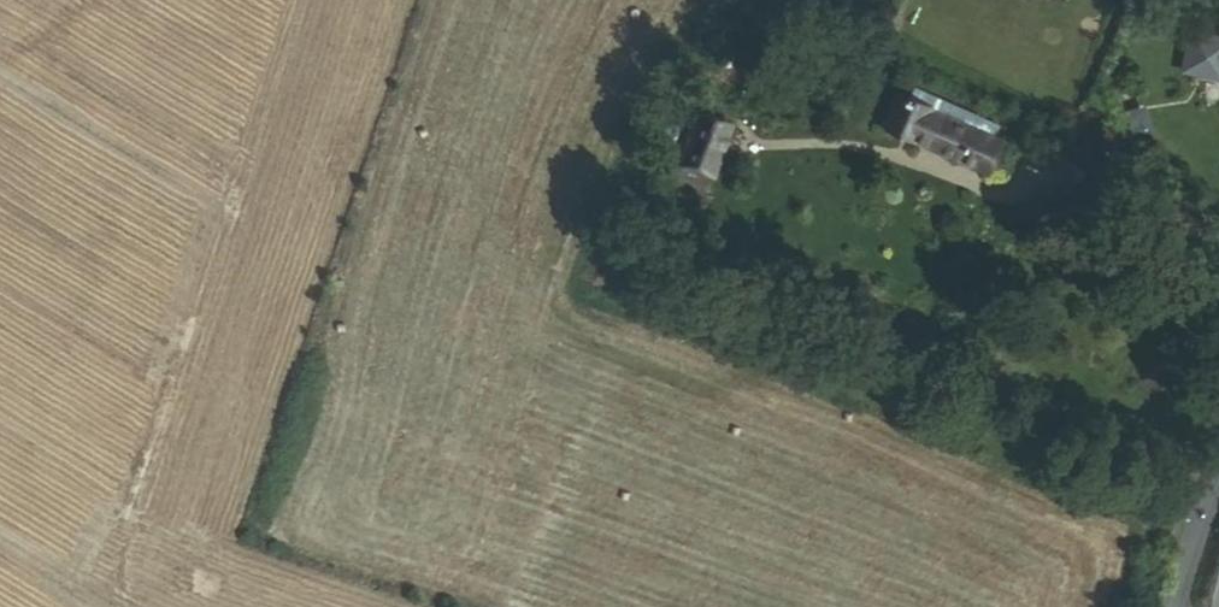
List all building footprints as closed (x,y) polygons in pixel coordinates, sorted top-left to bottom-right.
[(989,138),(996,124),(914,87),(908,101),(896,95),(881,129),(911,143),(913,138),(983,170),(996,141),(989,138)] [(680,166),(710,177),(729,125),(700,114),(680,166)] [(1104,114),(1098,127),(1109,133),(1116,120),(1104,114)] [(669,196),(699,207),(710,177),(680,166),(669,196)]
